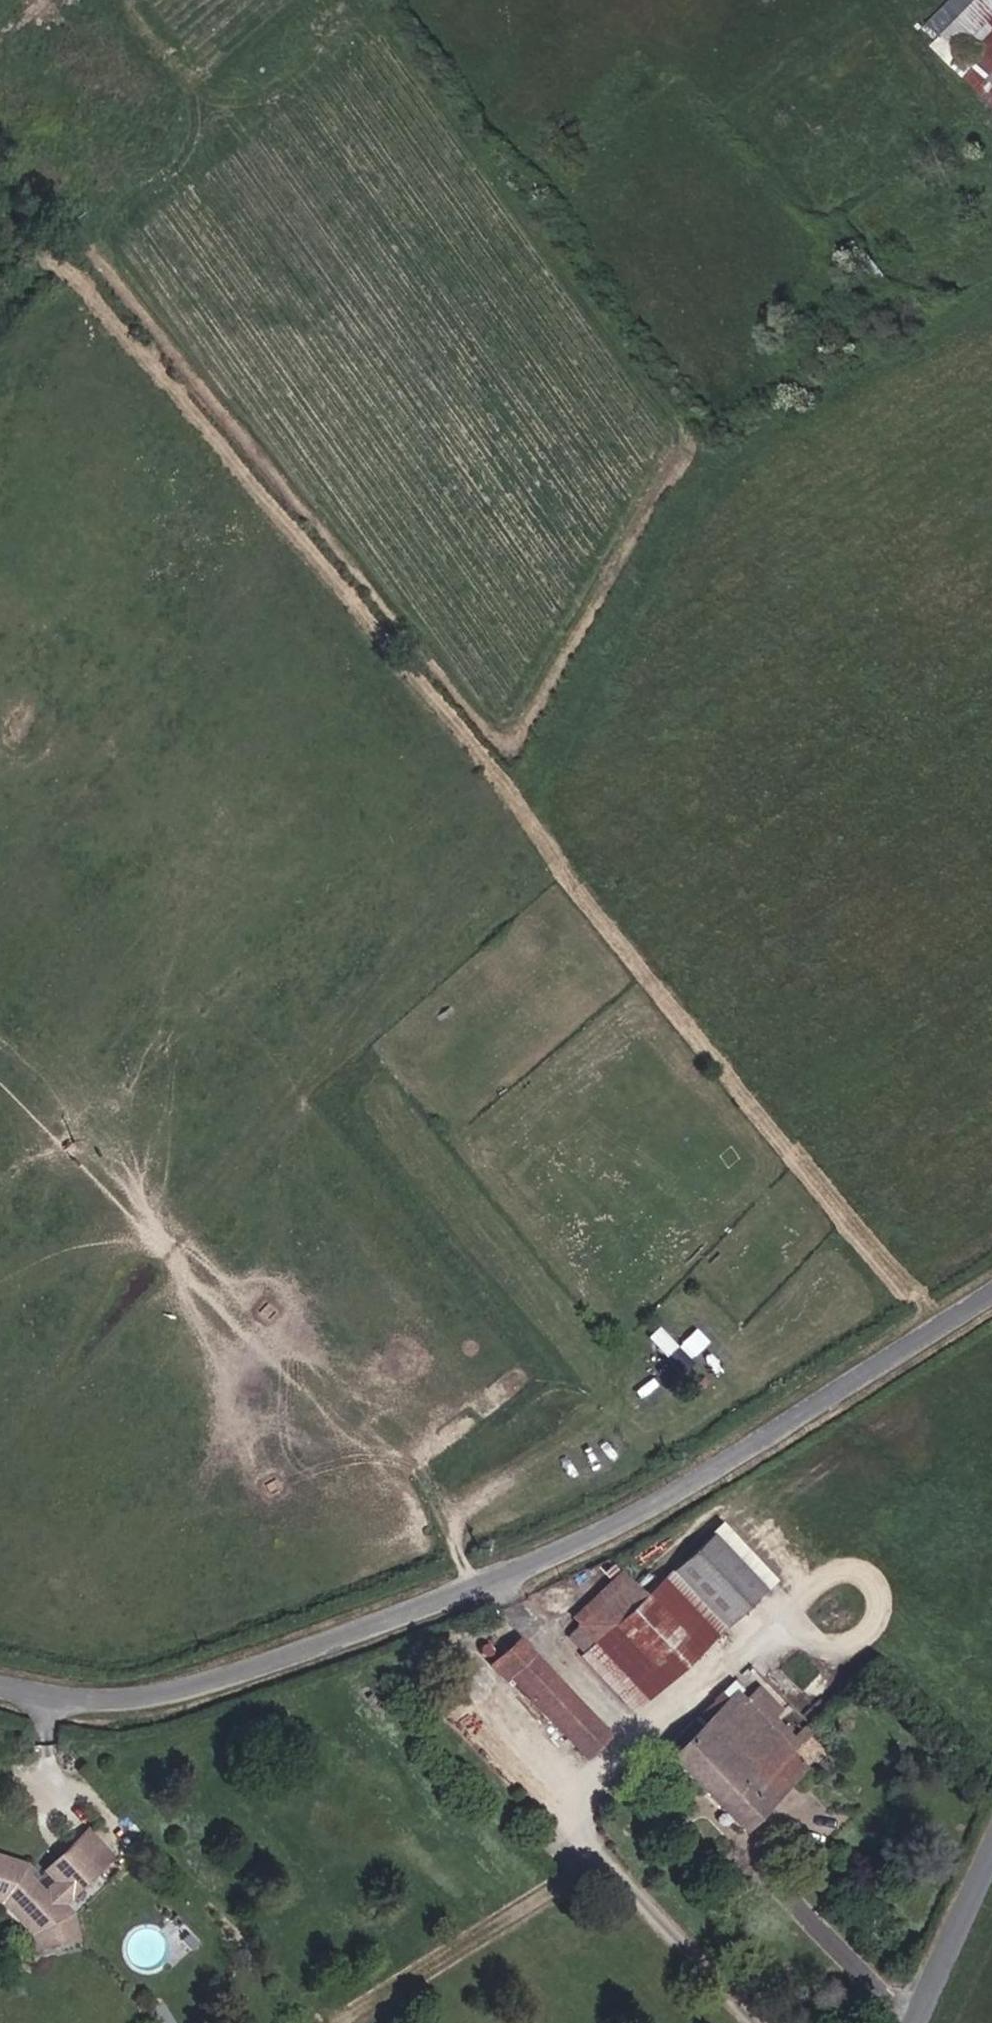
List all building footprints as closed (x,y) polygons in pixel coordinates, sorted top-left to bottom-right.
[(946,36),(985,74),(991,81),(991,80),(991,0),(981,0),(946,36)] [(991,81),(985,74),(973,87),(991,105),(991,80),(991,81)] [(647,1594),(623,1568),(575,1612),(583,1621),(568,1636),(584,1653),(580,1657),(631,1711),(644,1698),(646,1699),(766,1587),(714,1532),(647,1594)] [(606,1735),(517,1640),(489,1667),(502,1680),(506,1676),(583,1758),(606,1735)] [(784,1706),(761,1682),(747,1695),(733,1681),(662,1748),(738,1828),(796,1774),(822,1748),(810,1735),(816,1729),(808,1721),(794,1734),(775,1714),(784,1706)] [(31,1873),(31,1868),(26,1861),(0,1852),(0,1902),(30,1934),(32,1952),(80,1941),(74,1912),(64,1901),(110,1857),(85,1831),(44,1872),(54,1881),(45,1887),(31,1873)]
